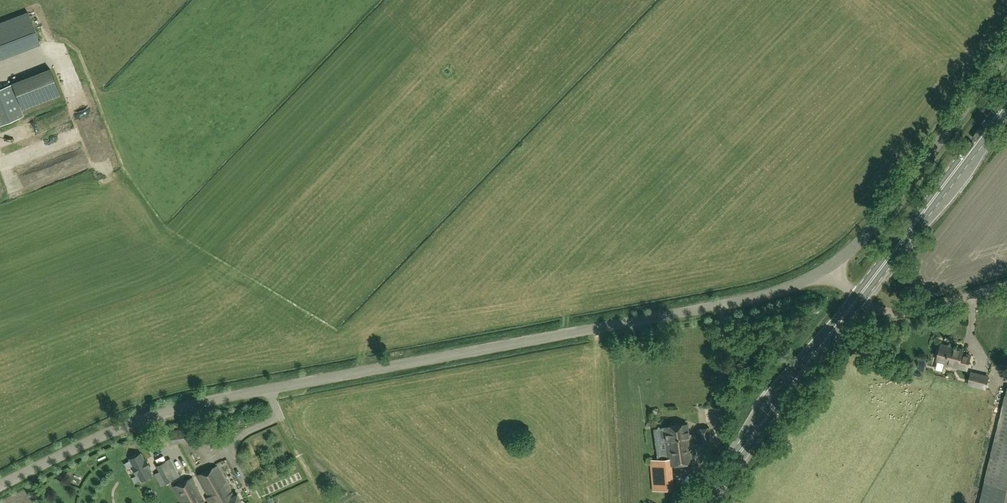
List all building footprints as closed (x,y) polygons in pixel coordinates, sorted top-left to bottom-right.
[(28,13),(0,24),(0,54),(38,39),(28,13)] [(11,84),(0,89),(0,125),(23,116),(21,110),(11,84)] [(937,360),(945,362),(945,364),(967,370),(970,356),(962,354),(963,350),(941,345),(937,360)] [(968,385),(986,390),(990,376),(973,370),(968,385)] [(1003,408),(993,406),(992,410),(997,411),(996,412),(1001,413),(984,483),(1006,488),(1006,391),(1003,408)] [(669,459),(651,460),(654,490),(672,489),(670,465),(692,461),(687,424),(664,427),(669,459)] [(197,440),(195,427),(166,432),(171,444),(197,440)] [(700,444),(711,442),(709,427),(698,429),(700,444)] [(139,480),(150,474),(146,467),(148,466),(144,459),(142,459),(138,452),(128,458),(139,480)] [(156,466),(166,484),(175,479),(165,461),(156,466)] [(208,501),(209,502),(241,502),(237,494),(233,496),(217,466),(197,475),(207,494),(207,498),(208,501)] [(208,501),(205,502),(191,478),(174,486),(182,502),(209,502),(208,501)]
